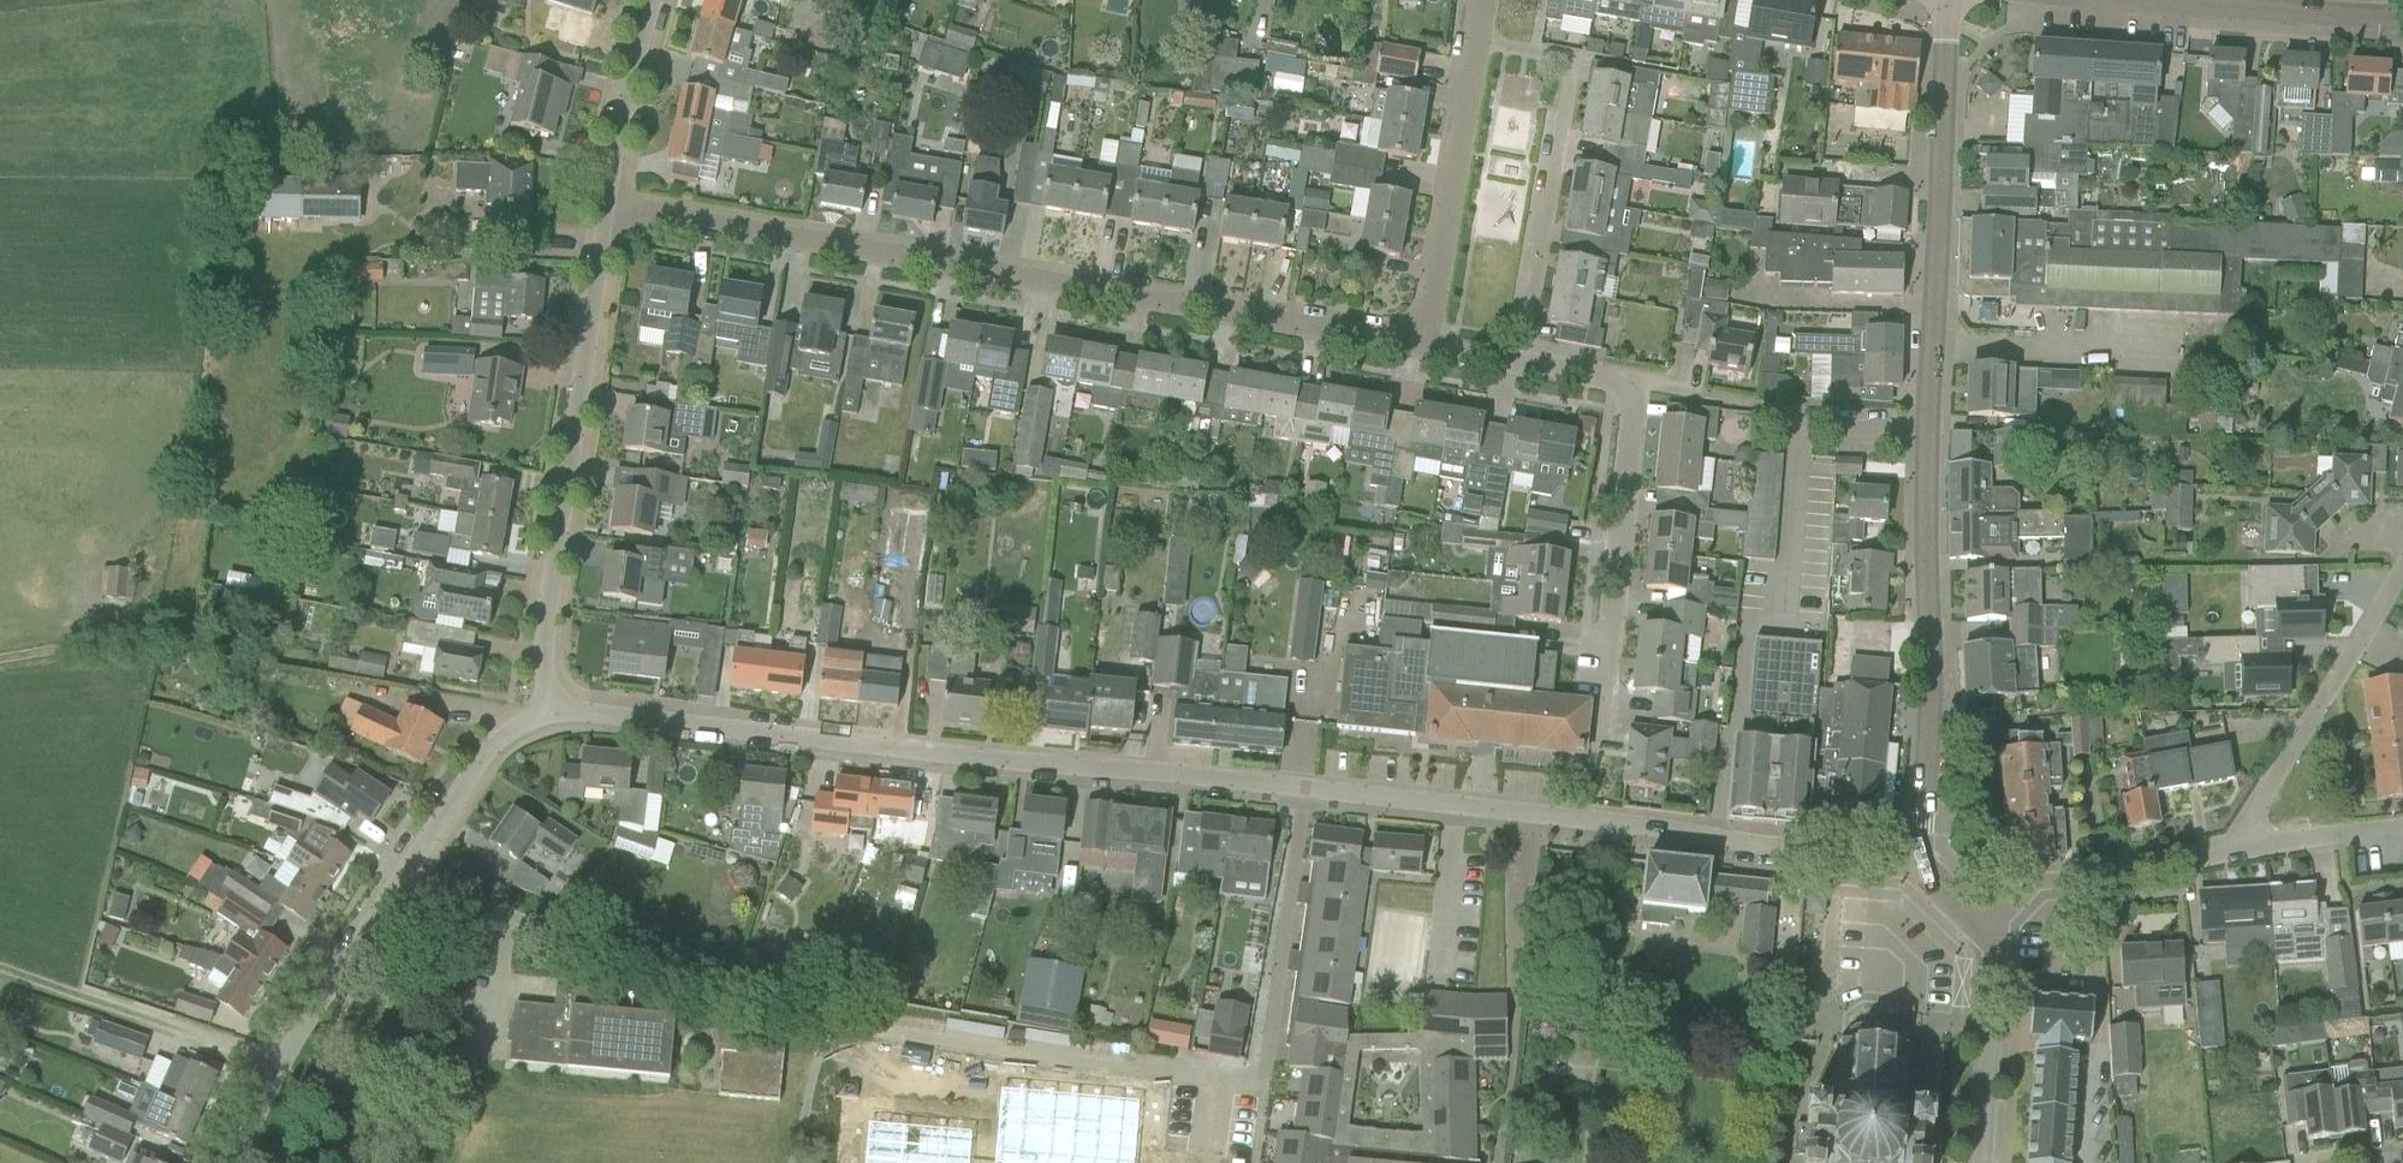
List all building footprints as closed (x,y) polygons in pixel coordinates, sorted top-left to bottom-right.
[(547,2),(592,16),(597,0),(547,0),(547,2)] [(701,22),(733,31),(737,15),(751,20),(754,10),(740,6),(741,0),(708,0),(701,22)] [(783,9),(782,12),(791,14),(793,8),(791,7),(793,0),(761,0),(761,1),(783,9)] [(896,3),(885,0),(871,0),(867,14),(890,22),(896,3)] [(958,0),(981,8),(984,0),(958,0)] [(1595,0),(1548,0),(1544,21),(1561,24),(1562,20),(1591,25),(1592,16),(1595,0)] [(1641,0),(1595,0),(1592,16),(1639,24),(1641,7),(1640,7),(1641,0)] [(1689,0),(1641,0),(1640,7),(1641,7),(1639,24),(1638,26),(1650,28),(1649,32),(1682,37),(1684,26),(1689,0)] [(1731,34),(1732,27),(1737,0),(1689,0),(1684,26),(1682,37),(1681,43),(1701,47),(1702,42),(1714,44),(1717,32),(1731,34)] [(1729,72),(1756,75),(1762,40),(1764,41),(1765,35),(1808,43),(1807,48),(1808,49),(1817,2),(1806,0),(1755,0),(1749,31),(1732,27),(1731,34),(1730,41),(1731,42),(1728,59),(1731,60),(1731,64),(1729,72)] [(756,21),(751,36),(753,37),(753,36),(780,44),(784,30),(756,21)] [(753,37),(751,36),(733,31),(701,22),(691,58),(722,67),(718,81),(754,90),(758,76),(746,73),(751,54),(748,53),(753,37)] [(971,49),(976,35),(950,27),(946,41),(971,49)] [(1345,56),(1362,58),(1364,39),(1348,37),(1345,56)] [(1834,61),(1832,82),(1849,83),(1848,89),(1855,90),(1853,108),(1869,110),(1869,111),(1889,113),(1913,115),(1920,47),(1837,37),(1834,61)] [(1237,43),(1199,39),(1191,95),(1254,102),(1258,64),(1235,61),(1237,43)] [(1302,48),(1271,42),(1269,56),(1299,61),(1302,48)] [(941,74),(948,51),(925,44),(919,67),(941,74)] [(1420,54),(1364,44),(1362,74),(1377,77),(1377,75),(1415,82),(1420,54)] [(1611,44),(1609,58),(1624,60),(1625,46),(1611,44)] [(2022,147),(2086,148),(2092,148),(2094,96),(2097,50),(2035,46),(2032,81),(2033,81),(2030,129),(2023,128),(2022,147)] [(2159,53),(2097,50),(2094,96),(2092,148),(2173,148),(2176,125),(2177,102),(2155,100),(2156,90),(2157,90),(2158,77),(2159,53)] [(1632,64),(1643,66),(1645,54),(1634,52),(1632,64)] [(2221,84),(2242,85),(2244,57),(2210,54),(2208,83),(2207,83),(2205,101),(2220,102),(2221,84)] [(557,68),(534,62),(522,59),(515,84),(522,85),(511,127),(553,137),(558,117),(563,119),(571,87),(553,83),(557,68)] [(2279,92),(2278,111),(2295,113),(2295,111),(2312,113),(2313,92),(2315,92),(2317,62),(2281,59),(2279,92)] [(1723,82),(1726,65),(1709,62),(1707,79),(1723,82)] [(1805,85),(1826,88),(1829,65),(1807,62),(1805,85)] [(2389,66),(2348,63),(2345,96),(2331,95),(2331,118),(2330,156),(2350,157),(2350,121),(2355,115),(2362,115),(2363,100),(2387,101),(2389,66)] [(1624,116),(1643,119),(1648,88),(1657,90),(1659,75),(1616,67),(1614,81),(1593,77),(1588,109),(1621,115),(1624,116)] [(1031,68),(1023,93),(1042,99),(1050,75),(1031,68)] [(1729,72),(1725,110),(1769,115),(1773,77),(1756,75),(1729,72)] [(1353,73),(1351,84),(1374,88),(1377,77),(1362,74),(1353,73)] [(758,76),(754,90),(785,97),(789,83),(758,76)] [(1050,76),(1046,104),(1060,106),(1064,78),(1050,76)] [(726,136),(731,112),(733,102),(749,105),(754,90),(718,81),(714,95),(683,89),(675,126),(726,136)] [(1106,102),(1112,102),(1114,84),(1096,82),(1093,105),(1105,106),(1106,102)] [(1369,120),(1422,129),(1427,99),(1375,90),(1369,120)] [(2278,111),(2279,92),(2256,91),(2253,122),(2251,160),(2271,161),(2274,111),(2278,111)] [(1182,110),(1184,95),(1174,94),(1172,109),(1182,110)] [(1214,99),(1184,95),(1182,110),(1213,113),(1214,99)] [(1603,145),(1600,159),(1643,166),(1651,120),(1643,119),(1624,116),(1621,115),(1588,109),(1582,142),(1603,145)] [(1710,112),(1707,131),(1722,133),(1724,114),(1710,112)] [(1842,112),(1841,128),(1881,131),(1882,115),(1842,112)] [(2330,158),(2330,156),(2331,118),(2302,116),(2299,157),(2330,158)] [(861,211),(865,187),(866,182),(854,180),(859,148),(843,146),(847,123),(822,119),(814,175),(826,177),(821,205),(861,211)] [(1377,172),(1380,153),(1417,160),(1422,129),(1369,120),(1369,121),(1364,120),(1359,149),(1336,145),(1334,153),(1332,165),(1377,172)] [(2253,122),(2236,121),(2232,121),(2230,159),(2251,160),(2253,122)] [(872,141),(887,143),(890,126),(875,123),(872,141)] [(748,140),(746,140),(726,136),(675,126),(668,164),(673,165),(670,180),(697,185),(698,181),(714,183),(718,160),(722,161),(757,167),(762,143),(760,142),(748,140)] [(1038,155),(1031,196),(1044,198),(1043,209),(1073,214),(1079,175),(1082,162),(1068,160),(1066,173),(1050,170),(1056,132),(1042,130),(1039,148),(1038,151),(1038,155)] [(1129,146),(1119,210),(1134,213),(1132,224),(1162,229),(1168,190),(1141,185),(1143,171),(1137,170),(1141,148),(1144,132),(1132,130),(1129,146)] [(749,131),(748,140),(760,142),(762,133),(749,131)] [(1843,131),(1842,148),(1900,153),(1902,137),(1843,131)] [(913,140),(893,136),(881,203),(894,206),(892,217),(932,224),(935,202),(956,206),(961,170),(961,166),(910,158),(913,140)] [(959,155),(961,144),(945,141),(943,153),(959,155)] [(1119,210),(1129,146),(1119,144),(1115,166),(1098,164),(1096,178),(1079,175),(1073,214),(1103,219),(1105,208),(1119,210)] [(1039,148),(1022,145),(1012,204),(1029,206),(1031,196),(1038,155),(1038,151),(1039,148)] [(1308,174),(1330,177),(1332,165),(1334,153),(1301,147),(1297,171),(1307,173),(1307,174),(1308,174)] [(2055,194),(2056,177),(2085,178),(2086,148),(2022,147),(2022,159),(1986,158),(1985,191),(1985,192),(2027,195),(2027,193),(2055,194)] [(1707,154),(1703,177),(1718,179),(1720,156),(1707,154)] [(492,205),(490,244),(528,246),(532,162),(491,159),(490,169),(455,167),(454,191),(489,193),(488,205),(492,205)] [(969,200),(968,200),(963,229),(1003,236),(1008,207),(996,205),(999,190),(998,163),(977,159),(969,200)] [(1572,201),(1625,210),(1630,180),(1639,182),(1639,181),(1675,187),(1677,172),(1643,166),(1600,159),(1598,172),(1577,169),(1572,201)] [(1212,200),(1214,186),(1218,162),(1207,160),(1203,184),(1198,189),(1197,188),(1199,176),(1171,171),(1168,190),(1162,229),(1192,234),(1198,197),(1212,200)] [(1230,163),(1218,162),(1214,186),(1225,188),(1230,163)] [(2399,184),(2399,162),(2373,162),(2373,182),(2373,184),(2399,184)] [(1366,220),(1367,221),(1405,227),(1410,197),(1374,191),(1377,172),(1332,165),(1330,177),(1329,187),(1370,193),(1366,220)] [(1293,170),(1286,210),(1288,210),(1287,212),(1301,214),(1302,209),(1305,191),(1308,174),(1307,174),(1307,173),(1297,171),(1293,170)] [(2373,182),(2373,171),(2363,171),(2363,182),(2373,182)] [(303,222),(360,223),(360,181),(324,180),(262,179),(261,222),(303,222)] [(1806,226),(1809,184),(1783,182),(1780,224),(1806,226)] [(1832,227),(1836,188),(1836,186),(1809,184),(1806,226),(1832,227)] [(1907,194),(1836,188),(1832,227),(1903,232),(1907,194)] [(1302,209),(1327,213),(1330,195),(1305,191),(1302,209)] [(1981,213),(2005,214),(2035,216),(2035,211),(2054,212),(2055,194),(2027,193),(2027,195),(1985,192),(1985,191),(1981,191),(1981,213)] [(2279,205),(2287,225),(2306,217),(2298,197),(2279,205)] [(1251,244),(1257,205),(1227,200),(1220,239),(1251,244)] [(1622,229),(1625,210),(1572,201),(1566,233),(1587,237),(1585,250),(1618,256),(1627,257),(1631,231),(1622,229)] [(1692,203),(1689,222),(1710,225),(1713,206),(1692,203)] [(1286,210),(1257,205),(1251,244),(1281,249),(1287,212),(1288,210),(1286,210)] [(1324,234),(1327,213),(1302,209),(1301,214),(1299,230),(1310,232),(1324,234)] [(1711,231),(1751,234),(1753,234),(1754,220),(1754,219),(1755,214),(1722,211),(1713,210),(1711,225),(1711,231)] [(2096,229),(2096,224),(2097,214),(2068,213),(2067,228),(2096,229)] [(1772,221),(1754,219),(1754,220),(1753,234),(1770,236),(1771,235),(1772,221)] [(1400,257),(1405,227),(1367,221),(1362,251),(1400,257)] [(1957,287),(1957,288),(1957,289),(1957,290),(1957,291),(1958,291),(1958,292),(1958,293),(1959,293),(1959,294),(1960,295),(1961,296),(1962,297),(1963,297),(1963,298),(1964,298),(1965,298),(1965,299),(1966,299),(1967,299),(1968,299),(2009,301),(2009,300),(2014,300),(2014,308),(2038,309),(2236,318),(2237,305),(2244,306),(2245,292),(2238,291),(2239,265),(2240,261),(2319,265),(2318,295),(2320,295),(2322,295),(2334,296),(2336,261),(2338,261),(2339,231),(2171,224),(2171,227),(2096,224),(2096,229),(2067,228),(2040,226),(2040,225),(1983,222),(1959,221),(1957,286),(1957,287)] [(1705,234),(1706,226),(1692,225),(1691,232),(1705,234)] [(2360,301),(2364,227),(2339,226),(2339,231),(2338,261),(2336,261),(2334,296),(2337,296),(2337,301),(2360,301)] [(1299,230),(1295,253),(1306,255),(1310,232),(1299,230)] [(1902,297),(1903,259),(1879,258),(1848,258),(1848,243),(1804,242),(1804,238),(1771,235),(1770,236),(1753,234),(1751,234),(1750,250),(1765,250),(1764,275),(1779,276),(1778,284),(1802,285),(1802,283),(1832,285),(1831,295),(1878,296),(1902,297)] [(485,263),(485,250),(461,249),(461,262),(485,263)] [(1618,256),(1585,250),(1579,249),(1577,263),(1561,260),(1558,278),(1556,279),(1554,290),(1556,291),(1556,293),(1600,300),(1604,278),(1613,280),(1618,256)] [(383,264),(330,263),(329,288),(347,288),(347,282),(382,282),(383,264)] [(1684,312),(1701,315),(1701,311),(1703,300),(1705,283),(1706,272),(1689,269),(1686,298),(1684,312)] [(511,273),(476,270),(471,336),(500,339),(502,318),(540,321),(543,283),(511,280),(511,273)] [(665,353),(694,358),(699,330),(684,327),(692,281),(651,274),(645,311),(642,311),(639,333),(668,338),(665,353)] [(1705,283),(1703,300),(1719,302),(1721,285),(1705,283)] [(716,340),(740,345),(737,364),(767,369),(773,331),(758,329),(764,293),(725,287),(718,324),(719,324),(716,340)] [(1604,301),(1600,300),(1556,293),(1550,325),(1557,326),(1554,343),(1600,351),(1604,333),(1599,332),(1604,301)] [(2336,311),(2337,301),(2337,296),(2334,296),(2322,295),(2321,311),(2336,311)] [(782,399),(787,370),(798,372),(801,353),(843,360),(847,336),(841,335),(846,307),(843,306),(843,303),(827,300),(826,303),(805,300),(800,328),(774,323),(773,331),(767,369),(762,395),(782,399)] [(354,302),(328,302),(328,327),(353,327),(354,302)] [(1974,320),(1993,319),(1992,305),(1973,305),(1974,320)] [(1698,329),(1701,315),(1684,312),(1681,327),(1698,329)] [(876,313),(872,337),(869,349),(850,346),(839,412),(847,414),(856,415),(859,395),(862,381),(902,388),(909,347),(910,347),(910,344),(914,320),(876,313)] [(1781,315),(1766,314),(1765,329),(1779,330),(1781,315)] [(1703,315),(1701,315),(1698,329),(1695,350),(1709,352),(1707,366),(1719,368),(1718,372),(1747,376),(1754,338),(1724,333),(1726,319),(1703,315)] [(1806,357),(1831,358),(1900,359),(1901,330),(1876,330),(1877,316),(1851,315),(1850,338),(1795,337),(1794,357),(1806,357)] [(946,362),(946,365),(943,381),(973,386),(974,379),(976,368),(982,331),(952,326),(946,362)] [(1012,337),(982,331),(976,368),(974,379),(992,382),(989,397),(1020,403),(1025,377),(1005,374),(1012,337)] [(2393,352),(2362,344),(2357,358),(2370,361),(2402,370),(2402,337),(2397,335),(2393,352)] [(716,340),(699,337),(694,367),(711,370),(716,340)] [(1073,381),(1076,382),(1082,348),(1049,342),(1043,376),(1058,379),(1057,385),(1061,389),(1067,390),(1073,388),(1073,381)] [(1117,412),(1118,410),(1127,359),(1113,356),(1114,354),(1082,348),(1076,382),(1094,385),(1090,407),(1117,412)] [(425,349),(422,370),(472,373),(473,352),(425,349)] [(1761,355),(1760,375),(1778,376),(1779,357),(1761,355)] [(1829,401),(1859,401),(1861,383),(1865,383),(1865,388),(1900,389),(1900,359),(1831,358),(1829,401)] [(1127,359),(1118,410),(1164,417),(1167,398),(1173,364),(1141,359),(1140,361),(1127,359)] [(943,381),(946,365),(922,361),(913,411),(937,415),(942,388),(943,381)] [(522,370),(476,363),(467,425),(494,429),(495,423),(508,425),(513,392),(518,393),(522,370)] [(1210,422),(1210,421),(1213,406),(1219,375),(1206,373),(1206,370),(1173,364),(1167,398),(1185,401),(1182,417),(1210,422)] [(2369,365),(2366,378),(2370,386),(2383,389),(2380,401),(2393,405),(2389,424),(2402,427),(2402,374),(2369,365)] [(2037,372),(1970,368),(1968,416),(2035,419),(2037,372)] [(2056,373),(2055,390),(2079,391),(2080,374),(2056,373)] [(1210,421),(1210,422),(1225,425),(1228,409),(1259,414),(1265,380),(1232,375),(1232,377),(1219,375),(1213,406),(1210,421)] [(1759,378),(1758,396),(1776,398),(1778,379),(1759,378)] [(1272,439),(1301,444),(1310,391),(1297,389),(1297,386),(1265,380),(1259,414),(1277,417),(1272,439)] [(2108,434),(2198,438),(2214,439),(2215,434),(2216,409),(2163,407),(2164,382),(2110,380),(2108,419),(2109,419),(2108,434)] [(668,403),(675,404),(677,391),(671,390),(672,388),(657,385),(656,392),(647,391),(646,400),(668,403)] [(1027,391),(1014,468),(1017,469),(1016,475),(1031,478),(1032,471),(1039,473),(1052,395),(1027,391)] [(1310,391),(1301,444),(1329,449),(1332,427),(1350,430),(1356,397),(1324,391),(1324,394),(1310,391)] [(1394,447),(1381,444),(1388,402),(1356,397),(1350,430),(1347,448),(1375,453),(1370,487),(1387,490),(1390,477),(1395,450),(1394,449),(1394,447)] [(648,454),(662,456),(665,439),(683,442),(684,438),(700,440),(704,410),(704,408),(692,407),(688,406),(675,404),(668,403),(666,417),(630,412),(624,450),(648,454)] [(1395,450),(1390,477),(1410,481),(1411,475),(1437,479),(1440,463),(1450,413),(1417,407),(1411,441),(1409,441),(1407,452),(1395,450)] [(1699,459),(1701,440),(1715,441),(1719,412),(1679,407),(1677,422),(1665,421),(1661,455),(1699,459)] [(1479,515),(1488,468),(1474,466),(1482,419),(1450,413),(1440,463),(1466,468),(1461,497),(1464,498),(1461,511),(1479,515)] [(327,416),(324,437),(346,440),(349,419),(327,416)] [(1593,437),(1596,422),(1579,419),(1577,434),(1593,437)] [(2099,434),(2108,434),(2109,419),(2108,419),(2099,419),(2099,434)] [(1508,472),(1533,477),(1542,429),(1510,424),(1505,448),(1501,470),(1488,468),(1479,515),(1477,529),(1496,532),(1497,521),(1499,521),(1508,472)] [(1544,430),(1542,429),(1533,477),(1566,483),(1574,435),(1559,433),(1560,428),(1545,425),(1544,430)] [(2025,469),(2024,434),(1992,434),(1992,470),(2025,469)] [(1949,514),(2018,515),(2018,497),(2011,490),(1989,491),(1989,466),(1975,466),(1975,449),(1970,449),(1970,435),(1950,435),(1950,467),(1948,467),(1949,514)] [(2288,458),(2289,444),(2274,443),(2273,458),(2288,458)] [(1734,463),(1751,465),(1752,455),(1752,451),(1741,450),(1735,455),(1734,463)] [(962,452),(961,470),(995,473),(997,455),(962,452)] [(512,487),(488,483),(478,481),(481,466),(416,454),(412,473),(429,477),(430,476),(448,479),(446,490),(461,493),(457,515),(458,515),(505,523),(512,487)] [(2402,487),(2402,455),(2398,454),(2398,475),(2392,475),(2392,482),(2398,482),(2397,487),(2402,487)] [(1667,507),(1676,508),(1706,511),(1708,495),(1695,494),(1698,467),(1699,459),(1661,455),(1660,463),(1657,489),(1669,490),(1667,507)] [(1782,457),(1752,455),(1751,465),(1751,470),(1781,472),(1782,457)] [(795,474),(827,476),(830,460),(817,459),(796,457),(795,474)] [(882,474),(897,476),(899,461),(884,459),(882,474)] [(1834,475),(1858,476),(1859,462),(1834,460),(1834,475)] [(1043,477),(1058,480),(1061,464),(1046,461),(1043,477)] [(1157,461),(1154,485),(1198,491),(1201,467),(1157,461)] [(2321,481),(2304,495),(2328,522),(2341,510),(2341,507),(2367,508),(2370,463),(2332,461),(2331,477),(2321,476),(2321,481)] [(935,462),(935,469),(957,471),(958,464),(935,462)] [(751,468),(724,464),(722,484),(748,488),(751,468)] [(1061,464),(1058,480),(1085,484),(1088,468),(1061,464)] [(1154,470),(1138,468),(1136,485),(1151,487),(1154,470)] [(1780,487),(1781,472),(1751,470),(1749,485),(1780,487)] [(2165,488),(2192,489),(2193,471),(2166,470),(2165,488)] [(612,531),(636,535),(651,537),(656,506),(683,509),(687,479),(636,472),(633,494),(618,492),(612,531)] [(762,479),(761,490),(777,492),(779,482),(762,479)] [(885,490),(843,484),(840,499),(846,500),(845,503),(882,508),(885,490)] [(1325,486),(1307,484),(1305,502),(1323,503),(1325,486)] [(1264,498),(1282,499),(1283,487),(1266,485),(1264,498)] [(1779,502),(1780,487),(1749,485),(1748,500),(1779,502)] [(2191,517),(2192,489),(2165,488),(2165,516),(2191,517)] [(1862,522),(1884,524),(1886,493),(1850,490),(1847,529),(1847,541),(1860,542),(1862,522)] [(1239,497),(1218,495),(1216,517),(1237,518),(1239,497)] [(2328,522),(2304,495),(2288,509),(2265,507),(2263,555),(2311,557),(2312,533),(2315,533),(2328,522)] [(396,497),(393,512),(404,514),(407,499),(396,497)] [(1777,517),(1779,502),(1748,500),(1747,515),(1777,517)] [(1706,511),(1676,508),(1674,519),(1653,517),(1649,552),(1689,557),(1691,539),(1713,541),(1716,512),(1706,511)] [(1529,514),(1526,534),(1542,537),(1565,540),(1568,521),(1529,514)] [(1733,514),(1731,529),(1738,530),(1737,534),(1745,535),(1745,530),(1747,515),(1733,514)] [(1949,514),(1949,560),(2012,560),(2012,541),(2061,541),(2061,573),(2090,573),(2090,524),(2090,520),(2062,520),(2062,515),(2018,515),(1949,514)] [(449,534),(446,550),(499,560),(505,523),(458,515),(454,535),(449,534)] [(1747,515),(1745,530),(1776,532),(1777,517),(1747,515)] [(2090,524),(2114,523),(2114,515),(2090,515),(2090,520),(2090,524)] [(1448,525),(1447,539),(1464,541),(1466,527),(1448,525)] [(1496,532),(1477,529),(1466,527),(1464,541),(1464,547),(1506,552),(1505,567),(1521,569),(1519,585),(1565,590),(1569,557),(1540,554),(1542,537),(1526,534),(1525,538),(1496,534),(1496,532)] [(1745,530),(1745,535),(1744,545),(1775,547),(1776,532),(1745,530)] [(747,550),(766,552),(768,534),(748,532),(747,550)] [(1118,545),(1109,543),(1106,565),(1115,566),(1118,545)] [(415,561),(429,564),(438,565),(441,548),(418,544),(415,561)] [(659,606),(665,565),(694,569),(696,553),(637,544),(635,562),(608,558),(603,597),(659,606)] [(1773,563),(1775,547),(1744,545),(1744,560),(1773,563)] [(1848,610),(1857,610),(1882,612),(1885,560),(1860,558),(1846,557),(1847,548),(1831,547),(1829,579),(1850,580),(1848,610)] [(1645,588),(1669,590),(1683,592),(1681,608),(1705,610),(1706,608),(1737,611),(1738,593),(1711,591),(1706,590),(1708,577),(1687,575),(1689,557),(1649,552),(1645,588)] [(376,570),(378,555),(366,553),(363,568),(376,570)] [(1251,555),(1236,570),(1251,585),(1266,570),(1251,555)] [(1367,568),(1378,569),(1379,558),(1369,557),(1367,568)] [(438,565),(429,564),(423,596),(440,599),(437,616),(488,625),(494,594),(483,592),(486,574),(455,568),(438,565)] [(1077,581),(1092,583),(1093,571),(1078,569),(1077,581)] [(2304,569),(2246,571),(2248,612),(2274,611),(2275,640),(2323,639),(2322,602),(2305,602),(2304,569)] [(109,571),(107,599),(132,601),(134,574),(109,571)] [(799,595),(795,625),(817,627),(819,598),(814,597),(817,572),(804,571),(801,595),(799,595)] [(1404,584),(1405,575),(1390,573),(1388,589),(1395,589),(1404,584)] [(1966,622),(1990,622),(2010,622),(2010,634),(2057,633),(2057,609),(2040,608),(2040,573),(2004,573),(1990,573),(1966,573),(1966,622)] [(1386,577),(1368,575),(1367,591),(1384,593),(1386,577)] [(2166,596),(2185,595),(2185,575),(2166,576),(2166,596)] [(1289,661),(1313,664),(1323,586),(1298,582),(1289,661)] [(816,646),(836,649),(842,608),(835,606),(838,585),(825,583),(816,646)] [(288,600),(290,588),(266,584),(264,596),(288,600)] [(1561,623),(1565,590),(1519,585),(1518,600),(1501,598),(1499,613),(1432,605),(1432,608),(1430,622),(1514,632),(1515,618),(1561,623)] [(1041,596),(1037,627),(1036,627),(1031,675),(1051,677),(1056,629),(1060,598),(1041,596)] [(892,605),(877,602),(873,621),(888,624),(892,605)] [(999,605),(996,630),(1033,634),(1036,609),(999,605)] [(1430,622),(1432,608),(1417,606),(1415,624),(1430,626),(1430,622)] [(1638,660),(1697,666),(1698,666),(1700,640),(1702,641),(1705,610),(1681,608),(1665,606),(1662,631),(1641,629),(1638,660)] [(867,612),(849,609),(847,622),(865,625),(867,612)] [(1128,658),(1153,662),(1156,639),(1159,619),(1134,615),(1128,658)] [(1344,648),(1336,728),(1414,736),(1415,728),(1429,730),(1429,737),(1581,753),(1586,705),(1577,704),(1577,699),(1551,697),(1555,655),(1543,654),(1542,658),(1534,658),(1536,643),(1430,632),(1431,626),(1430,626),(1415,624),(1381,620),(1378,651),(1344,648)] [(406,621),(402,645),(404,646),(423,649),(422,658),(419,673),(432,675),(454,679),(477,683),(483,653),(461,649),(464,632),(463,632),(442,628),(440,628),(406,621)] [(669,628),(641,625),(618,622),(611,674),(663,680),(669,628)] [(724,630),(706,628),(701,671),(718,673),(724,630)] [(737,632),(733,665),(730,689),(765,693),(770,656),(751,654),(754,634),(737,632)] [(2010,646),(1986,648),(1962,649),(1966,700),(2037,696),(2034,649),(2041,649),(2041,648),(2057,648),(2057,633),(2010,634),(2010,646)] [(772,638),(770,656),(765,693),(800,698),(807,641),(791,639),(791,640),(772,638)] [(1156,639),(1153,662),(1150,685),(1176,688),(1174,706),(1177,707),(1173,744),(1210,748),(1218,676),(1195,674),(1199,645),(1156,639)] [(2288,658),(2259,659),(2258,640),(2164,642),(2164,660),(2202,659),(2203,668),(2241,667),(2241,696),(2289,695),(2288,658)] [(1807,821),(1813,751),(1818,691),(1821,651),(1756,646),(1747,742),(1739,741),(1737,745),(1731,815),(1764,818),(1764,813),(1774,814),(1774,818),(1807,821)] [(972,685),(975,661),(951,658),(951,650),(931,648),(928,681),(947,683),(943,720),(985,725),(990,687),(972,685)] [(824,653),(822,675),(819,699),(858,704),(861,674),(863,657),(824,653)] [(356,675),(360,659),(331,654),(328,669),(356,675)] [(1824,751),(1817,831),(1876,836),(1882,770),(1883,764),(1890,688),(1886,688),(1888,662),(1851,659),(1849,685),(1846,685),(1846,686),(1833,685),(1832,692),(1818,691),(1813,751),(1824,751)] [(1694,694),(1697,666),(1638,660),(1634,692),(1655,694),(1652,720),(1690,724),(1691,725),(1691,724),(1694,694)] [(887,677),(861,674),(858,704),(896,708),(902,662),(889,661),(887,677)] [(1279,755),(1281,732),(1283,717),(1282,717),(1285,681),(1260,678),(1256,714),(1240,712),(1244,676),(1218,674),(1218,676),(1210,748),(1279,755)] [(1092,680),(1087,728),(1130,732),(1135,685),(1136,677),(1116,675),(1115,683),(1092,680)] [(1086,735),(1087,728),(1092,680),(1069,677),(1066,695),(1049,693),(1044,731),(1086,735)] [(2365,686),(2371,731),(2402,727),(2402,681),(2365,686)] [(333,725),(401,757),(422,767),(443,724),(404,706),(396,722),(346,699),(333,725)] [(211,705),(208,715),(219,718),(222,709),(211,705)] [(2071,747),(2072,757),(2089,756),(2086,720),(2070,721),(2071,735),(2071,747)] [(1691,725),(1690,724),(1686,762),(1713,765),(1717,727),(1691,724),(1691,725)] [(2371,731),(2379,800),(2402,797),(2402,727),(2371,731)] [(1671,731),(1654,730),(1630,728),(1624,786),(1665,790),(1668,766),(1671,731)] [(2142,742),(2145,756),(2147,756),(2154,793),(2232,779),(2227,747),(2203,751),(2190,754),(2186,734),(2142,742)] [(2008,837),(2063,833),(2062,811),(2048,812),(2047,791),(2060,791),(2057,748),(2071,747),(2071,735),(2056,736),(2056,747),(2042,747),(2041,736),(2031,737),(2007,738),(2008,751),(2003,751),(2008,837)] [(274,742),(268,759),(300,769),(306,752),(274,742)] [(616,791),(614,806),(613,823),(618,823),(617,827),(618,828),(643,837),(644,829),(648,792),(630,791),(634,758),(586,753),(584,771),(564,769),(561,798),(586,800),(587,789),(616,791)] [(148,758),(138,756),(136,766),(146,768),(148,758)] [(2159,825),(2154,793),(2147,756),(2145,756),(2122,760),(2129,797),(2123,798),(2125,807),(2129,830),(2134,829),(2137,832),(2144,831),(2147,827),(2159,825)] [(528,772),(515,765),(508,778),(521,785),(528,772)] [(274,788),(268,806),(275,808),(307,819),(335,828),(340,831),(340,830),(348,819),(352,821),(357,815),(372,825),(389,799),(357,777),(353,782),(331,768),(310,800),(274,788)] [(743,769),(741,793),(737,831),(731,830),(729,852),(776,865),(786,835),(764,833),(766,808),(783,810),(786,773),(743,769)] [(134,770),(131,787),(144,789),(147,772),(134,770)] [(873,819),(877,784),(837,779),(835,797),(816,795),(812,833),(847,838),(848,829),(871,832),(873,819)] [(927,861),(928,857),(934,833),(917,830),(911,829),(916,789),(877,784),(873,819),(895,821),(894,829),(910,831),(908,838),(904,857),(899,878),(922,883),(927,861)] [(935,824),(934,833),(928,857),(951,860),(951,854),(956,852),(968,854),(982,843),(993,844),(994,835),(995,823),(998,799),(954,793),(950,826),(935,824)] [(1704,804),(1700,801),(1695,801),(1692,805),(1692,810),(1696,813),(1701,813),(1704,809),(1704,804)] [(250,818),(269,824),(275,808),(268,806),(256,802),(250,818)] [(998,868),(992,892),(1012,894),(1014,874),(1057,879),(1057,862),(1061,832),(1064,807),(1025,803),(1022,833),(1008,831),(1004,861),(1001,860),(998,868)] [(1083,827),(1080,851),(1105,853),(1137,857),(1135,871),(1134,881),(1132,898),(1148,900),(1160,902),(1162,884),(1165,855),(1167,836),(1170,812),(1127,807),(1085,803),(1083,827)] [(275,808),(269,825),(301,835),(307,819),(275,808)] [(533,841),(563,862),(578,840),(547,819),(542,828),(513,808),(490,841),(519,862),(533,841)] [(1177,874),(1222,880),(1230,817),(1185,811),(1177,874)] [(1266,885),(1273,822),(1230,817),(1222,880),(1266,885)] [(1364,870),(1365,855),(1359,854),(1363,833),(1313,826),(1308,861),(1312,862),(1318,863),(1364,870)] [(139,845),(141,836),(140,833),(137,827),(124,834),(132,848),(139,845)] [(658,834),(658,833),(644,829),(643,837),(618,828),(611,849),(650,863),(651,862),(668,868),(675,846),(658,840),(660,835),(658,834)] [(2008,837),(2010,861),(2065,857),(2063,833),(2008,837)] [(1371,856),(1365,855),(1364,870),(1367,870),(1420,874),(1423,839),(1373,835),(1371,856)] [(288,863),(301,872),(328,890),(350,856),(332,844),(305,836),(288,863)] [(1647,860),(1642,907),(1643,907),(1641,925),(1670,928),(1671,921),(1685,922),(1686,913),(1706,916),(1707,905),(1744,909),(1739,955),(1768,958),(1776,883),(1709,877),(1710,867),(1647,860)] [(1307,895),(1305,906),(1298,952),(1297,963),(1296,973),(1291,1001),(1298,1002),(1299,998),(1304,964),(1309,930),(1313,896),(1318,863),(1312,862),(1308,885),(1307,895)] [(505,883),(539,896),(547,884),(549,882),(520,863),(505,883)] [(1364,870),(1318,863),(1313,896),(1361,903),(1363,889),(1364,890),(1367,870),(1364,870)] [(978,869),(971,895),(977,897),(989,900),(992,892),(998,868),(986,865),(978,869)] [(328,890),(301,872),(289,891),(272,880),(263,894),(233,874),(232,875),(225,870),(224,872),(217,868),(217,870),(212,867),(199,887),(208,891),(226,903),(231,896),(231,895),(266,919),(275,905),(306,925),(328,890)] [(774,892),(789,903),(800,888),(785,877),(774,892)] [(1307,895),(1308,885),(1299,883),(1297,894),(1307,895)] [(494,884),(489,895),(500,900),(505,889),(494,884)] [(1099,886),(1091,885),(1090,894),(1098,894),(1099,886)] [(2329,942),(2327,924),(2325,924),(2323,906),(2314,907),(2313,885),(2268,888),(2271,931),(2273,960),(2286,959),(2293,945),(2292,929),(2306,928),(2307,943),(2315,956),(2323,956),(2328,993),(2331,993),(2335,1023),(2360,1020),(2350,940),(2329,942)] [(2268,888),(2256,889),(2200,893),(2203,946),(2227,944),(2227,934),(2271,931),(2268,888)] [(1808,892),(1806,914),(1824,915),(1826,894),(1808,892)] [(1295,904),(1305,906),(1307,895),(1297,894),(1295,904)] [(256,934),(266,919),(231,895),(231,896),(226,903),(219,915),(240,929),(243,926),(256,934)] [(1361,903),(1313,896),(1309,930),(1357,937),(1360,917),(1359,916),(1361,903)] [(2391,908),(2390,896),(2381,897),(2387,946),(2402,944),(2402,906),(2391,908)] [(129,901),(115,897),(109,919),(124,923),(129,901)] [(2374,910),(2356,912),(2363,964),(2372,963),(2371,948),(2387,946),(2381,897),(2372,898),(2374,910)] [(1265,947),(1267,907),(1252,907),(1249,946),(1265,947)] [(109,954),(119,932),(106,927),(96,948),(109,954)] [(1357,937),(1309,930),(1304,964),(1351,971),(1353,957),(1354,957),(1357,937)] [(238,969),(264,986),(287,952),(260,935),(252,946),(237,937),(222,959),(225,961),(238,969)] [(2137,1008),(2183,1007),(2182,985),(2184,985),(2181,945),(2120,949),(2122,988),(2137,988),(2137,1008)] [(242,1020),(264,986),(238,969),(225,961),(193,951),(187,966),(211,975),(228,986),(216,1003),(242,1020)] [(1287,962),(1297,963),(1298,952),(1289,951),(1287,962)] [(1027,961),(1014,1025),(1070,1036),(1083,971),(1027,961)] [(1296,973),(1297,963),(1287,962),(1286,972),(1296,973)] [(1351,971),(1304,964),(1299,998),(1347,1005),(1350,984),(1349,984),(1351,971)] [(905,978),(919,985),(925,974),(911,967),(905,978)] [(620,993),(557,987),(555,1007),(516,1003),(510,1062),(566,1067),(566,1069),(670,1079),(675,1018),(618,1013),(620,993)] [(175,1012),(210,1023),(215,1007),(181,995),(175,1012)] [(1507,1049),(1505,998),(1471,999),(1438,996),(1437,1006),(1422,1005),(1419,1033),(1415,1037),(1346,1038),(1287,1029),(1285,1046),(1292,1047),(1289,1066),(1304,1068),(1345,1074),(1340,1106),(1335,1138),(1321,1136),(1317,1162),(1347,1162),(1347,1161),(1362,1162),(1472,1162),(1433,1160),(1432,1130),(1432,1097),(1432,1064),(1473,1063),(1477,1063),(1477,1050),(1507,1049)] [(2078,1058),(2069,1057),(2070,1044),(2090,1046),(2093,1004),(2031,999),(2028,1041),(2039,1042),(2038,1055),(2035,1054),(2035,1056),(2027,1162),(2070,1162),(2078,1058)] [(1291,1001),(1287,1029),(1346,1038),(1346,1012),(1298,1005),(1298,1002),(1291,1001)] [(1218,1004),(1209,1051),(1237,1055),(1246,1008),(1218,1004)] [(2216,1048),(2211,1005),(2195,1006),(2199,1050),(2216,1048)] [(1107,1010),(1092,1007),(1087,1027),(1102,1031),(1107,1010)] [(4,1010),(0,1021),(0,1032),(11,1035),(18,1015),(4,1010)] [(91,1022),(86,1037),(96,1040),(97,1039),(101,1026),(91,1022)] [(1190,1031),(1150,1023),(1147,1045),(1186,1052),(1190,1031)] [(102,1025),(101,1026),(97,1039),(96,1040),(95,1044),(140,1060),(147,1040),(102,1025)] [(1922,1135),(1933,1136),(1934,1115),(1906,1113),(1910,1048),(1903,1048),(1903,1039),(1898,1031),(1886,1030),(1885,1028),(1867,1027),(1866,1028),(1856,1027),(1848,1033),(1848,1045),(1841,1044),(1837,1107),(1806,1106),(1805,1125),(1796,1124),(1794,1156),(1803,1156),(1802,1162),(1921,1162),(1922,1135)] [(2109,1028),(2113,1078),(2135,1077),(2139,1077),(2137,1027),(2109,1028)] [(2289,1028),(2269,1030),(2271,1048),(2291,1046),(2289,1028)] [(1009,1031),(1007,1043),(1022,1046),(1023,1042),(1024,1034),(1009,1031)] [(719,1096),(780,1102),(785,1050),(765,1048),(765,1045),(741,1043),(741,1035),(722,1034),(721,1054),(723,1054),(719,1096)] [(165,1081),(158,1094),(175,1101),(202,1113),(217,1077),(174,1059),(165,1081)] [(2346,1069),(2327,1071),(2328,1073),(2328,1079),(2336,1138),(2364,1135),(2362,1118),(2377,1116),(2376,1110),(2371,1073),(2366,1074),(2365,1066),(2361,1062),(2349,1063),(2346,1069)] [(1473,1063),(1432,1064),(1432,1097),(1473,1097),(1473,1063)] [(1304,1068),(1299,1100),(1340,1106),(1345,1074),(1304,1068)] [(2376,1110),(2390,1108),(2393,1131),(2402,1130),(2402,1081),(2402,1070),(2371,1073),(2376,1110)] [(2311,1077),(2280,1081),(2286,1129),(2303,1127),(2305,1142),(2336,1138),(2328,1079),(2328,1073),(2311,1075),(2311,1077)] [(2135,1077),(2113,1078),(2114,1097),(2136,1096),(2135,1077)] [(1140,1102),(1000,1090),(994,1162),(1134,1162),(1140,1102)] [(175,1101),(158,1094),(142,1131),(186,1149),(202,1113),(175,1101)] [(1473,1130),(1473,1097),(1432,1097),(1432,1130),(1473,1130)] [(90,1099),(82,1117),(89,1120),(103,1126),(126,1136),(128,1137),(136,1119),(90,1099)] [(1340,1106),(1299,1100),(1294,1132),(1321,1136),(1335,1138),(1340,1106)] [(100,1133),(103,1126),(89,1120),(86,1127),(100,1133)] [(972,1133),(868,1124),(864,1162),(970,1162),(972,1133)] [(103,1126),(100,1133),(92,1152),(117,1162),(121,1162),(132,1139),(128,1137),(126,1136),(103,1126)] [(1280,1131),(1275,1162),(1317,1162),(1321,1136),(1294,1132),(1280,1130),(1280,1131)] [(1432,1130),(1433,1160),(1472,1162),(1474,1162),(1473,1130),(1432,1130)]
